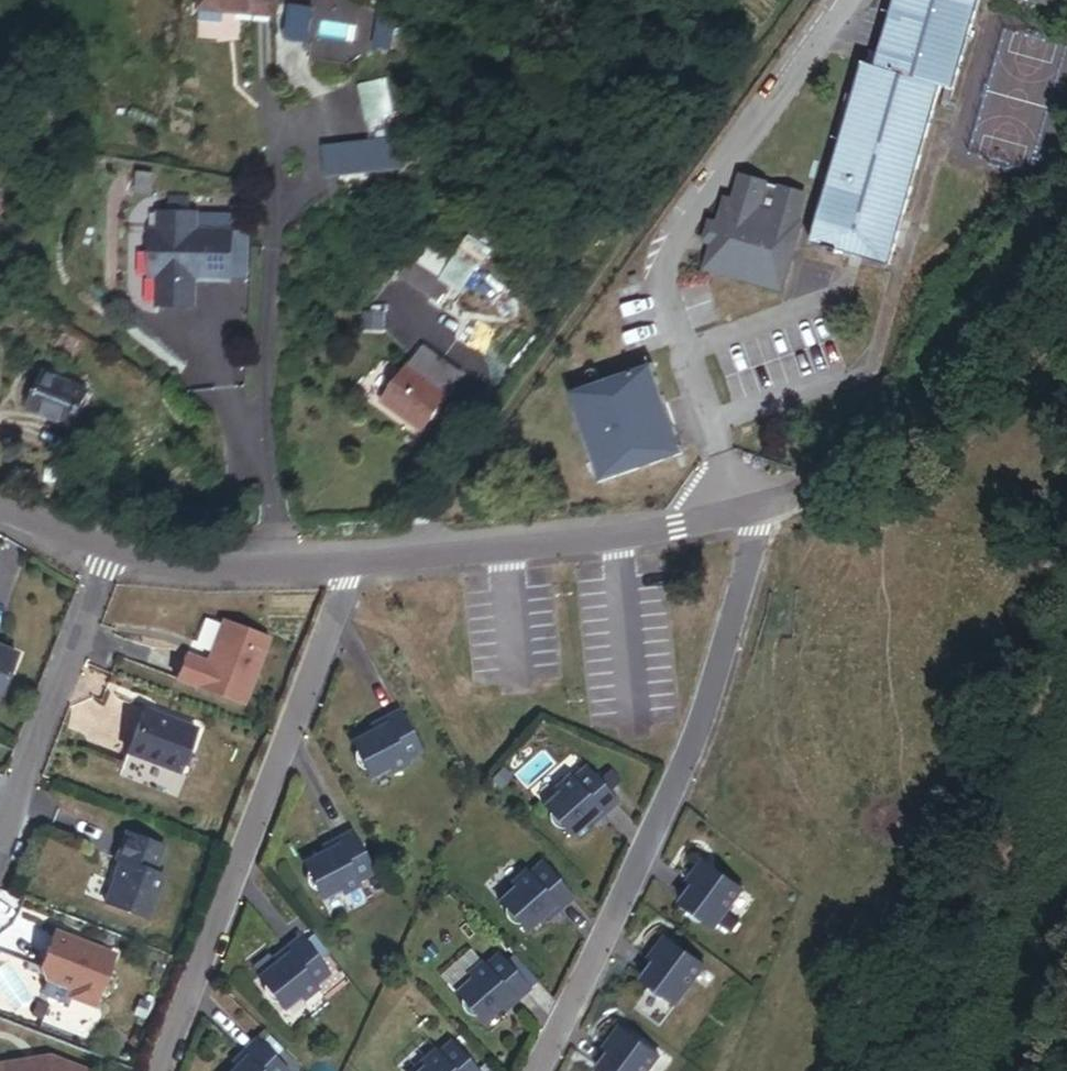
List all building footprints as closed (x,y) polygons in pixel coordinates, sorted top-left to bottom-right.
[(191,10),(267,17),(269,0),(192,0),(191,10)] [(867,266),(934,91),(948,96),(984,0),(902,0),(875,70),(862,65),(796,238),(867,266)] [(1029,4),(1066,15),(1066,0),(1030,0),(1029,4)] [(301,11),(286,10),(283,39),(298,41),(301,11)] [(298,48),(285,46),(282,73),(295,74),(298,48)] [(376,82),(351,88),(360,125),(366,124),(384,120),(385,120),(376,82)] [(386,142),(384,120),(366,124),(368,144),(386,142)] [(368,144),(317,150),(319,173),(389,165),(386,142),(368,144)] [(683,275),(758,296),(778,227),(772,225),(780,199),(755,192),(748,219),(733,214),(740,188),(717,181),(709,207),(702,205),(694,233),(686,230),(681,246),(690,249),(683,275)] [(10,206),(0,197),(0,216),(10,206)] [(219,289),(219,241),(218,241),(218,224),(145,223),(145,241),(137,241),(137,289),(144,289),(144,318),(183,318),(183,289),(219,289)] [(230,289),(231,241),(219,241),(219,289),(230,289)] [(414,347),(373,403),(413,431),(454,375),(414,347)] [(547,487),(638,473),(624,380),(533,394),(547,487)] [(53,417),(98,435),(112,403),(67,384),(53,417)] [(280,668),(233,650),(216,692),(197,684),(187,709),(253,735),(280,668)] [(0,664),(0,719),(9,723),(29,676),(0,664)] [(193,793),(210,749),(160,730),(142,773),(193,793)] [(432,784),(410,741),(393,749),(396,754),(384,761),(361,772),(381,809),(400,799),(402,804),(418,796),(416,792),(432,784)] [(396,754),(393,749),(381,755),(384,761),(396,754)] [(554,836),(581,867),(600,851),(610,842),(614,846),(628,834),(596,798),(582,810),(579,806),(566,818),(570,822),(554,836)] [(604,855),(614,846),(610,842),(600,851),(604,855)] [(134,870),(138,872),(122,913),(166,931),(183,888),(172,884),(182,859),(145,844),(134,870)] [(380,876),(371,858),(362,863),(371,881),(380,876)] [(362,863),(361,861),(345,870),(347,875),(335,881),(313,893),(332,930),(351,920),(353,925),(369,917),(367,913),(383,904),(371,881),(362,863)] [(347,875),(345,870),(332,876),(335,881),(347,875)] [(736,907),(714,890),(711,894),(733,911),(736,907)] [(508,931),(536,962),(554,946),(565,937),(568,942),(582,929),(551,893),(537,905),(534,902),(521,913),(524,917),(508,931)] [(704,915),(691,933),(725,959),(754,920),(736,907),(733,911),(711,894),(699,911),(704,915)] [(558,950),(568,942),(565,937),(554,946),(558,950)] [(73,943),(59,980),(64,990),(91,1001),(88,1008),(111,1018),(132,966),(73,943)] [(332,980),(320,966),(313,972),(324,986),(332,980)] [(313,972),(309,967),(295,979),(298,983),(288,992),(268,1008),(294,1040),(311,1027),(314,1031),(328,1020),(325,1016),(339,1005),(324,986),(313,972)] [(676,967),(673,971),(695,988),(698,984),(676,967)] [(695,988),(673,971),(661,987),(666,992),(653,1010),(686,1036),(716,997),(698,984),(695,988)] [(298,983),(295,979),(284,987),(288,992),(298,983)] [(465,1022),(492,1054),(511,1037),(522,1028),(525,1033),(539,1021),(507,984),(493,997),(491,993),(477,1005),(481,1008),(465,1022)] [(515,1042),(525,1033),(522,1028),(511,1037),(515,1042)] [(628,1062),(640,1070),(649,1070),(631,1057),(628,1062)] [(3,1070),(86,1070),(60,1061),(3,1070)] [(628,1062),(621,1070),(640,1070),(628,1062)]
